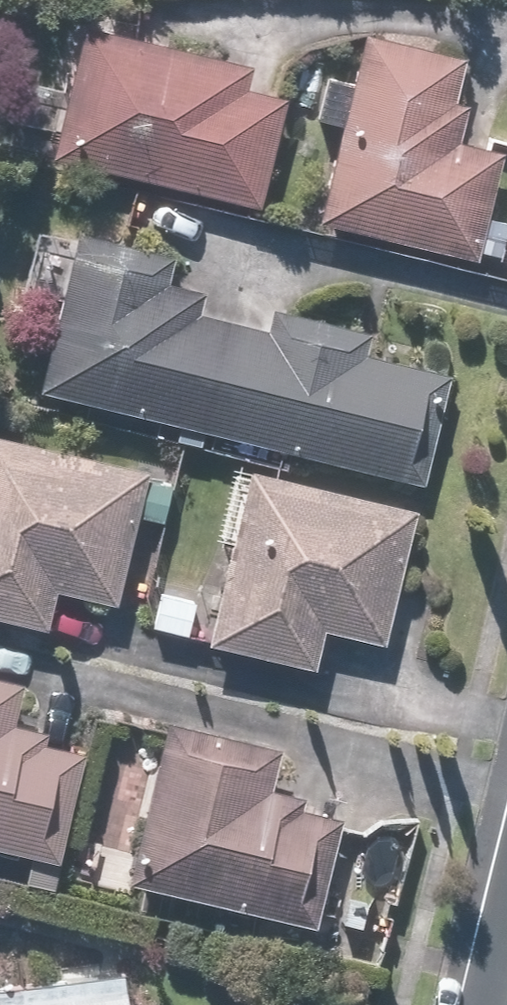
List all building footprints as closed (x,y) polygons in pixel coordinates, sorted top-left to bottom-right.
[(77,38),(53,164),(254,202),(273,100),(244,94),(249,70),(77,38)] [(314,229),(475,264),(478,254),(499,259),(506,225),(506,222),(486,217),(500,154),(456,144),(465,106),(447,102),(456,61),(356,39),(314,229)] [(77,234),(36,390),(415,490),(444,381),(355,357),(360,336),(266,311),(260,333),(196,316),(202,293),(162,283),(169,258),(77,234)] [(0,443),(0,625),(41,633),(49,595),(114,607),(140,470),(0,443)] [(406,508),(241,476),(208,649),(311,669),(317,633),(380,645),(406,508)] [(0,685),(0,852),(50,864),(75,757),(39,749),(42,735),(7,727),(16,688),(0,685)] [(136,715),(96,875),(307,928),(337,812),(266,794),(277,751),(136,715)] [(133,970),(0,987),(0,1004),(137,1004),(133,970)]
